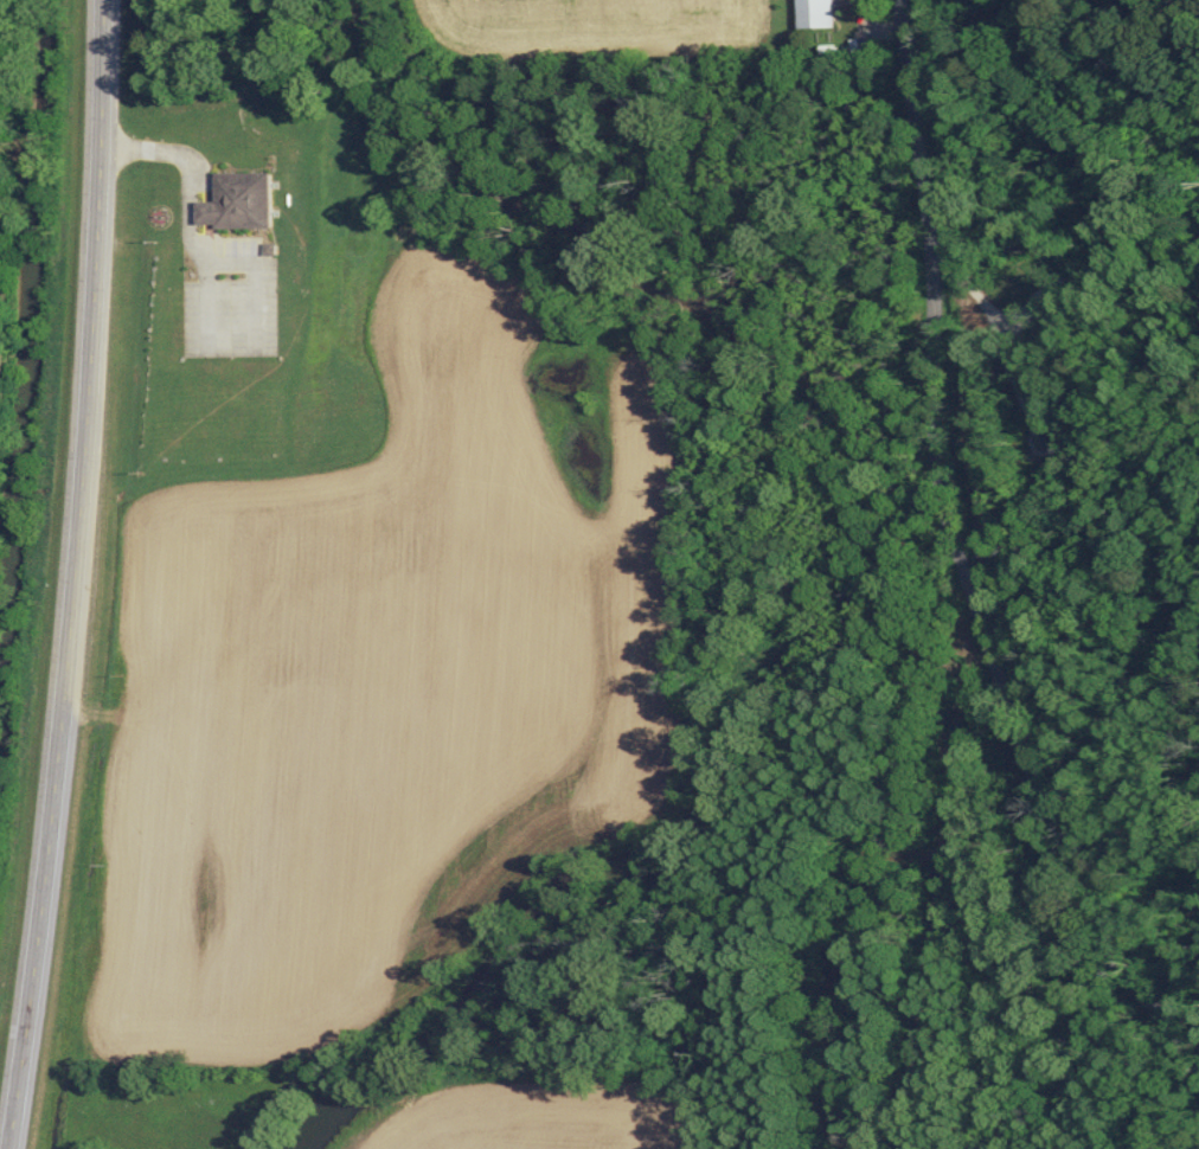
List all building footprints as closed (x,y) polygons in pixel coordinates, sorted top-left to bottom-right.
[(800,28),(836,28),(836,0),(800,0),(800,28)] [(276,173),(219,173),(220,203),(202,203),(202,228),(276,227),(276,173)]
